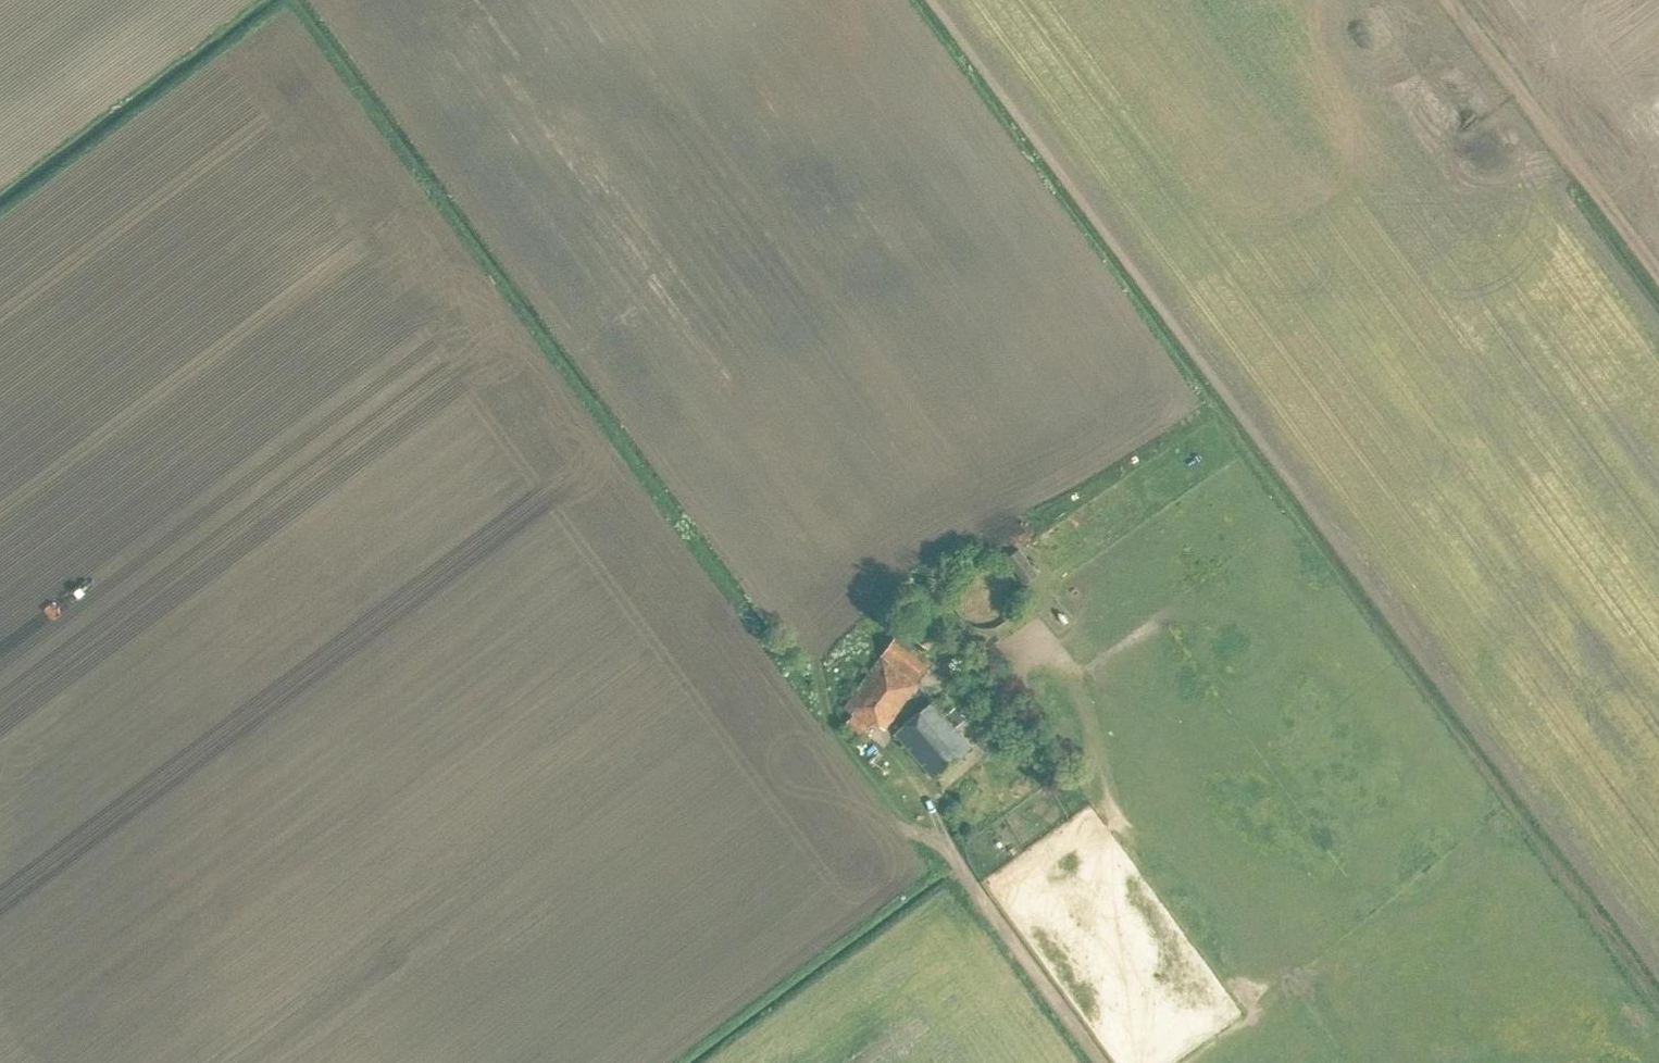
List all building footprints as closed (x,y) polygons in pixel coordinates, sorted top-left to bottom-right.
[(1019,548),(1006,557),(1024,582),(1037,573),(1019,548)] [(887,729),(935,663),(897,636),(855,695),(853,694),(844,707),(854,713),(846,724),(865,737),(876,721),(887,729)] [(944,716),(932,702),(895,732),(932,777),(968,748),(954,729),(964,720),(954,708),(944,716)]
